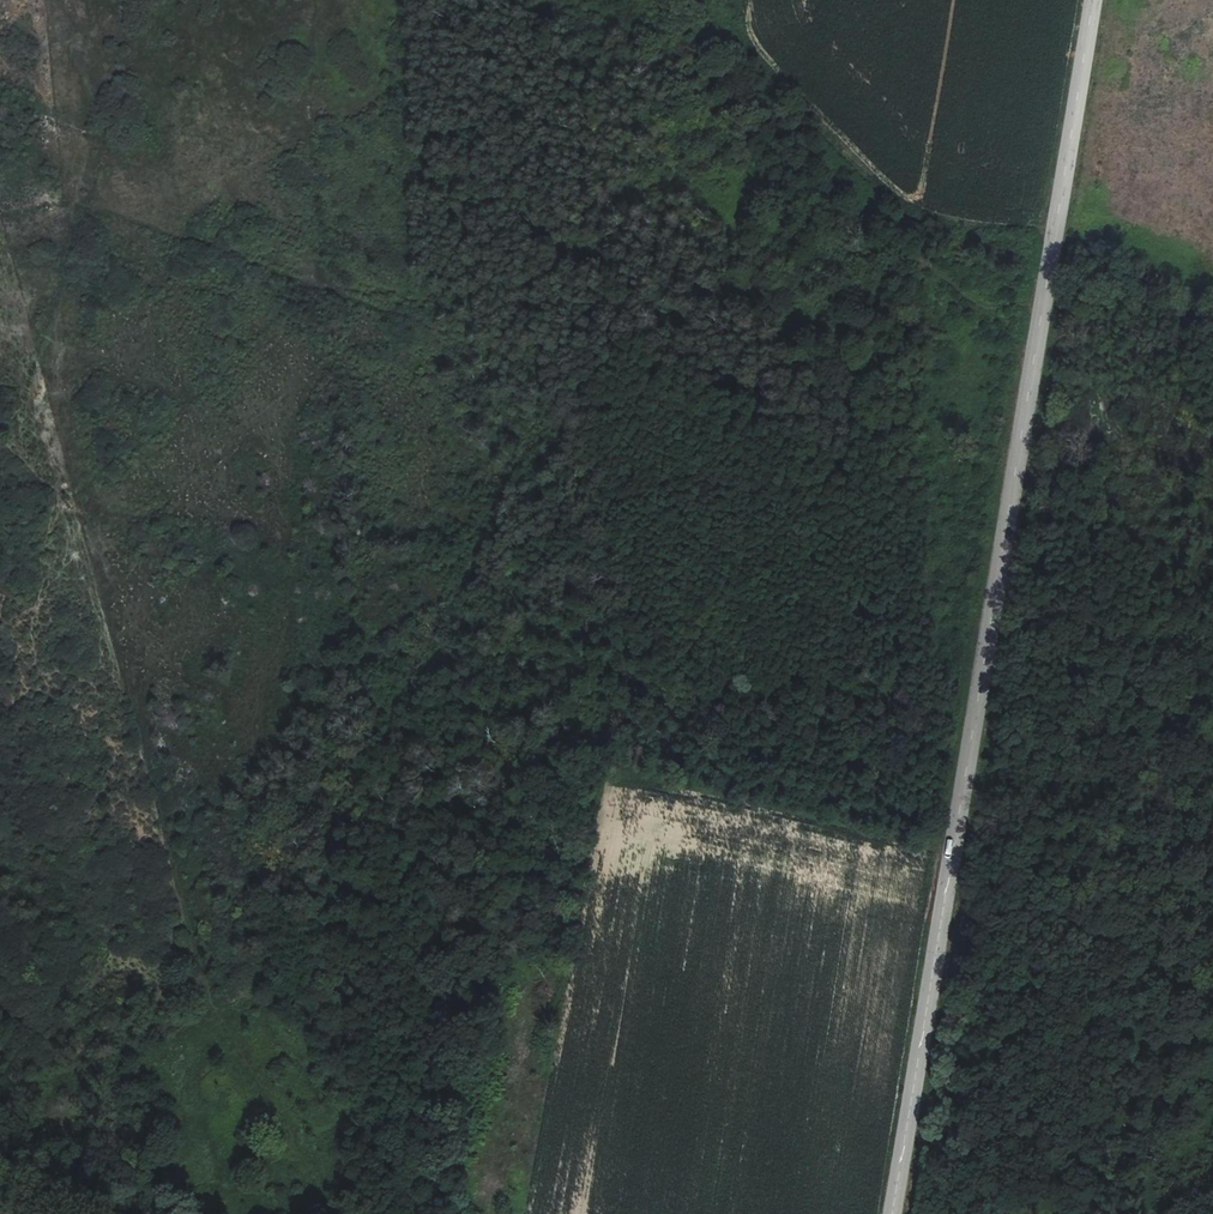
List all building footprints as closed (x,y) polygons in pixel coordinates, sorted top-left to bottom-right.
[(507,1184),(513,1153),(508,1152),(505,1152),(499,1182),(507,1184)]
